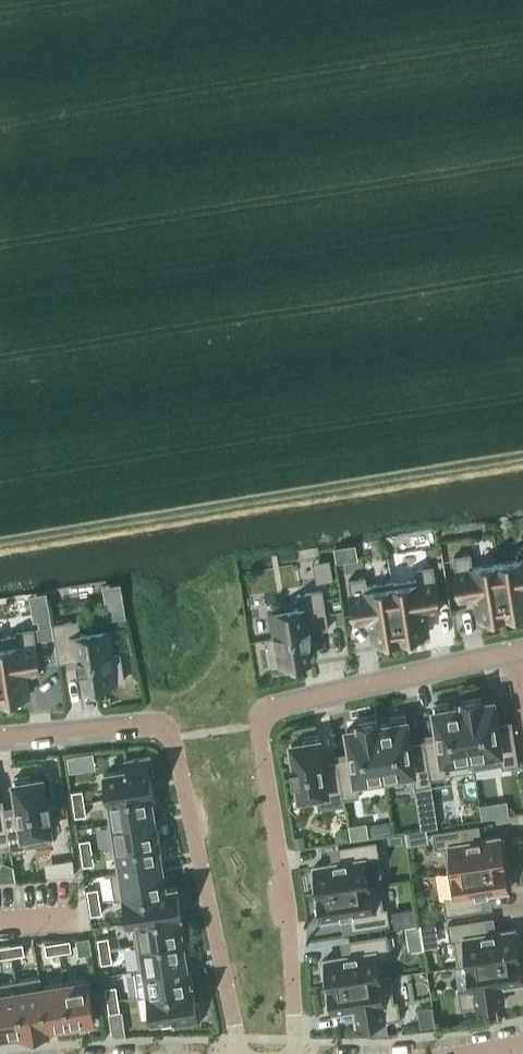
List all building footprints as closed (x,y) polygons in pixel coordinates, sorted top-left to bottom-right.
[(483,617),(483,621),(507,617),(498,563),(473,567),(470,553),(453,556),(460,600),(476,597),(479,618),(483,617)] [(507,617),(522,615),(522,559),(498,563),(507,617)] [(418,578),(393,582),(402,640),(425,637),(424,633),(428,632),(425,612),(440,609),(433,566),(416,568),(418,578)] [(371,620),(374,641),(378,640),(378,644),(402,640),(393,582),(393,581),(367,585),(365,576),(348,579),(355,623),(371,620)] [(275,637),(267,639),(272,665),(301,660),(310,659),(308,648),(307,641),(312,640),(310,631),(328,628),(322,590),(297,594),(299,608),(271,612),(275,637)] [(53,624),(59,662),(77,659),(79,669),(83,668),(86,686),(124,680),(120,653),(113,654),(109,629),(80,634),(78,620),(53,624)] [(0,637),(0,697),(1,703),(25,699),(25,695),(28,695),(25,674),(41,672),(40,665),(39,663),(58,660),(54,633),(35,636),(34,628),(17,630),(17,634),(0,637)] [(462,700),(463,704),(465,704),(473,757),(471,758),(473,768),(502,763),(502,767),(518,764),(512,726),(499,728),(497,721),(493,699),(481,701),(481,697),(462,700)] [(444,762),(471,758),(473,757),(465,704),(463,704),(450,706),(449,701),(433,704),(437,730),(438,738),(424,740),(425,746),(430,778),(446,776),(444,762)] [(431,784),(430,778),(425,746),(412,748),(411,740),(410,740),(405,714),(390,717),(391,722),(378,724),(386,777),(413,773),(415,787),(431,784)] [(357,782),(386,777),(378,724),(377,720),(358,723),(359,727),(347,728),(351,750),(350,750),(351,757),(336,760),(337,765),(339,765),(344,798),(359,796),(357,782)] [(345,804),(344,798),(339,765),(337,765),(325,767),(323,760),(318,734),(303,736),(304,741),(292,743),(295,765),(291,766),(293,781),(297,780),(300,797),(316,794),(319,808),(345,804)] [(105,772),(109,797),(150,791),(153,790),(150,774),(153,774),(150,755),(126,759),(127,766),(125,766),(125,768),(105,772)] [(46,799),(42,777),(30,779),(29,774),(14,777),(18,803),(17,803),(17,805),(18,811),(5,813),(10,844),(11,852),(11,851),(27,849),(26,845),(52,841),(48,814),(52,814),(50,799),(46,799)] [(72,791),(73,804),(84,802),(82,790),(72,791)] [(150,791),(109,797),(113,821),(113,822),(154,816),(153,807),(156,807),(153,790),(150,791)] [(84,802),(73,804),(75,816),(86,815),(84,802)] [(487,802),(479,803),(481,817),(489,816),(487,802)] [(10,844),(5,813),(4,813),(3,805),(0,806),(0,845),(10,844)] [(420,814),(422,829),(438,826),(435,811),(420,814)] [(161,840),(158,824),(155,825),(154,816),(113,822),(113,821),(107,822),(112,849),(117,849),(117,847),(161,840)] [(470,826),(433,832),(435,848),(444,846),(448,872),(508,862),(504,839),(500,840),(500,836),(472,840),(470,826)] [(302,833),(293,835),(295,847),(304,845),(302,833)] [(79,840),(81,853),(92,851),(90,839),(79,840)] [(121,871),(162,865),(160,856),(163,856),(161,840),(117,847),(117,849),(120,870),(121,871)] [(311,870),(315,893),(369,884),(369,883),(365,859),(379,857),(376,841),(339,847),(341,861),(314,865),(315,869),(311,870)] [(92,851),(81,853),(83,865),(94,864),(92,851)] [(73,857),(64,858),(66,874),(75,873),(73,857)] [(443,899),(446,914),(483,909),(481,894),(508,890),(507,886),(511,885),(508,862),(448,872),(452,897),(443,899)] [(168,889),(168,887),(166,874),(163,874),(162,865),(121,871),(120,870),(110,872),(110,873),(114,899),(125,898),(125,897),(124,896),(168,889)] [(369,884),(315,893),(318,916),(322,916),(323,919),(350,915),(352,929),(389,924),(387,908),(383,908),(379,882),(369,883),(369,884)] [(125,897),(125,898),(129,922),(132,922),(132,921),(178,913),(181,913),(177,886),(168,887),(168,889),(125,897)] [(87,889),(89,902),(100,900),(98,888),(87,889)] [(89,902),(91,914),(102,913),(100,900),(89,902)] [(134,937),(135,945),(185,937),(182,921),(180,922),(178,913),(132,921),(132,922),(134,937)] [(485,918),(447,924),(450,940),(454,939),(458,966),(468,964),(468,963),(522,955),(519,931),(515,932),(514,928),(487,933),(485,918)] [(434,921),(420,923),(421,932),(435,930),(434,921)] [(418,924),(405,926),(406,934),(420,932),(418,924)] [(325,962),(322,963),(325,986),(380,978),(379,976),(377,961),(391,958),(387,934),(350,940),(352,954),(325,958),(325,962)] [(98,938),(100,951),(110,949),(108,936),(98,938)] [(187,952),(185,937),(135,945),(139,968),(139,970),(186,962),(184,953),(187,952)] [(70,939),(57,942),(59,952),(72,950),(70,939)] [(47,954),(59,952),(57,942),(45,944),(47,954)] [(10,945),(12,956),(25,954),(23,943),(10,945)] [(12,956),(10,945),(0,947),(0,958),(12,956)] [(112,961),(110,949),(100,951),(102,963),(112,961)] [(461,1008),(505,1001),(502,985),(522,982),(522,978),(522,959),(522,955),(468,963),(468,964),(472,989),(458,991),(461,1008)] [(139,968),(134,969),(138,996),(149,994),(190,987),(190,988),(193,988),(190,971),(187,971),(186,962),(139,970),(139,968)] [(32,1031),(32,1033),(48,1031),(49,1030),(49,1028),(48,1028),(41,986),(42,986),(40,975),(16,979),(24,1034),(26,1034),(26,1032),(32,1031)] [(380,978),(325,986),(329,1009),(333,1008),(333,1012),(354,1009),(356,1024),(400,1017),(397,1000),(394,1001),(390,975),(379,976),(380,978)] [(10,1034),(10,1036),(24,1034),(16,979),(0,982),(0,1035),(10,1034)] [(85,1025),(84,1022),(95,1020),(88,979),(64,983),(71,1027),(85,1025)] [(56,1026),(57,1029),(71,1027),(64,983),(42,986),(41,986),(48,1028),(49,1028),(56,1026)] [(105,987),(107,1000),(118,998),(116,986),(105,987)] [(149,994),(153,1019),(173,1016),(174,1018),(176,1017),(177,1025),(201,1021),(198,1002),(195,1003),(194,994),(193,988),(190,988),(190,987),(149,994)] [(107,1000),(109,1012),(120,1010),(118,998),(107,1000)]
